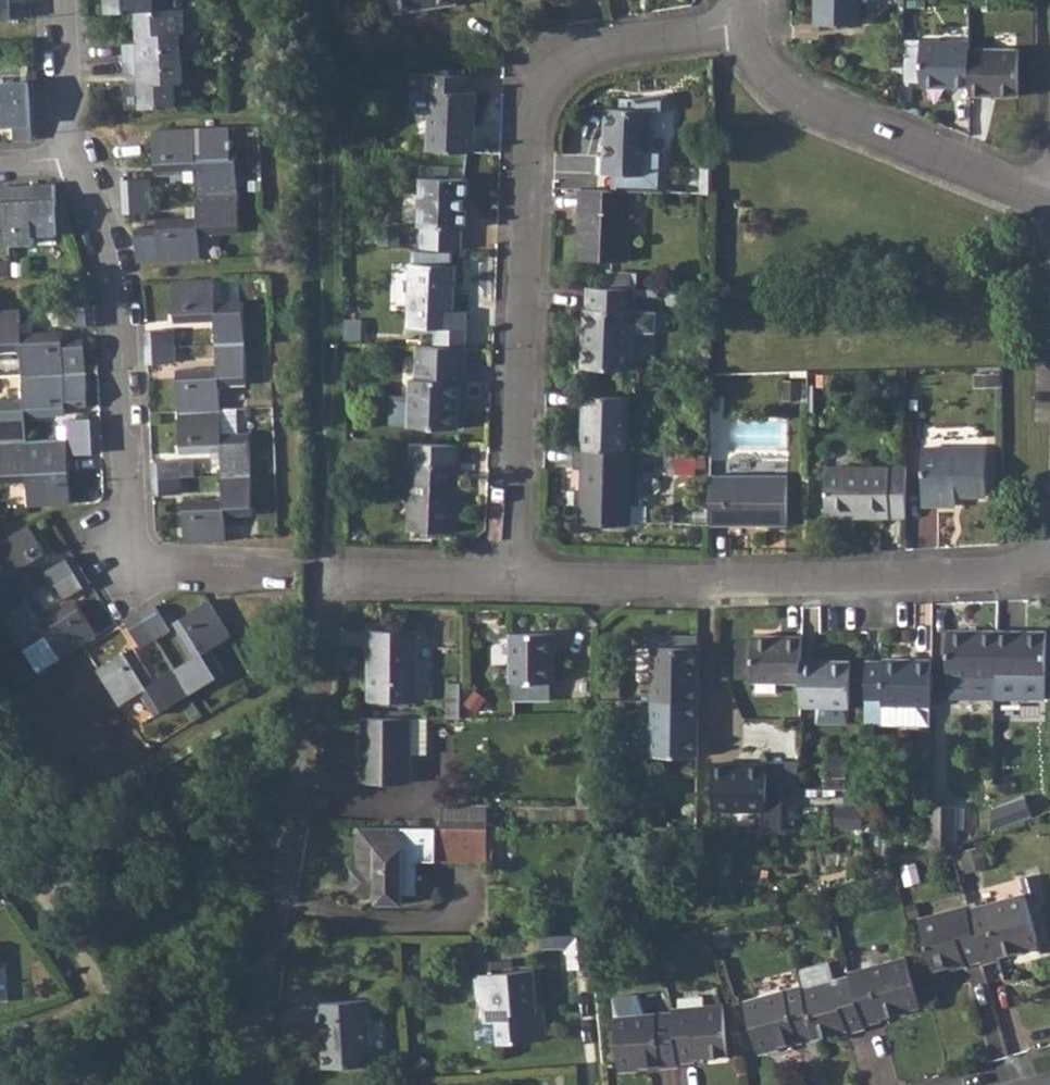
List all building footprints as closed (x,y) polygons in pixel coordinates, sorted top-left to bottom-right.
[(27,18),(26,0),(11,1),(11,0),(0,0),(0,19),(27,18)] [(106,12),(135,11),(171,9),(171,0),(105,0),(106,12)] [(393,12),(459,1),(459,0),(391,0),(393,12)] [(818,24),(863,24),(863,4),(872,4),(875,0),(818,0),(818,24)] [(123,43),(124,60),(184,58),(182,34),(187,34),(187,26),(212,25),(211,7),(181,9),(171,9),(135,11),(137,42),(123,43)] [(906,44),(905,79),(921,80),(922,85),(955,86),(969,87),(971,48),(971,41),(923,39),(922,45),(906,44)] [(969,87),(969,94),(1018,96),(1019,49),(971,48),(969,87)] [(184,58),(124,60),(125,76),(138,76),(138,82),(123,83),(123,109),(178,106),(177,83),(185,82),(184,58)] [(430,93),(428,150),(474,152),(477,92),(470,91),(470,76),(410,73),(409,92),(430,93)] [(14,127),(15,140),(32,139),(30,81),(4,82),(3,78),(0,78),(0,127),(14,127)] [(632,174),(632,191),(666,191),(667,152),(651,151),(653,110),(669,110),(669,93),(635,98),(635,109),(606,108),(605,157),(600,156),(599,173),(616,174),(632,174)] [(230,126),(153,129),(155,172),(194,171),(196,193),(239,191),(238,158),(232,158),(230,126)] [(615,190),(632,191),(632,174),(616,174),(615,190)] [(420,225),(419,247),(460,249),(462,228),(464,228),(465,209),(462,209),(463,197),(466,197),(466,179),(420,177),(420,198),(418,225),(420,225)] [(122,180),(123,197),(153,196),(152,179),(122,180)] [(55,182),(7,184),(10,244),(31,243),(35,242),(35,235),(58,234),(55,182)] [(10,244),(7,184),(0,185),(0,244),(10,244)] [(615,190),(581,189),(579,259),(629,260),(632,191),(615,190)] [(135,228),(137,261),(201,259),(201,236),(242,234),(239,191),(196,193),(196,216),(158,218),(158,227),(135,228)] [(153,196),(123,197),(124,213),(154,211),(153,196)] [(456,265),(410,263),(408,327),(436,328),(467,329),(467,312),(455,312),(456,265)] [(612,274),(612,288),(632,289),(632,274),(612,274)] [(216,278),(173,280),(175,325),(215,323),(215,346),(246,344),(244,302),(217,303),(216,278)] [(586,309),(583,369),(632,371),(635,288),(632,289),(612,288),(590,287),(590,309),(586,309)] [(95,304),(61,307),(63,327),(96,324),(95,304)] [(0,310),(0,352),(20,352),(21,376),(87,373),(86,339),(63,339),(63,331),(23,332),(22,309),(0,310)] [(467,329),(436,328),(435,346),(466,348),(467,329)] [(175,330),(144,331),(145,349),(175,347),(175,330)] [(183,330),(175,330),(175,347),(184,347),(183,330)] [(177,371),(179,414),(222,411),(222,389),(248,387),(246,344),(215,346),(216,369),(177,371)] [(435,346),(416,345),(415,379),(409,378),(408,427),(457,428),(459,382),(465,382),(466,348),(435,346)] [(175,347),(145,349),(146,366),(176,364),(175,347)] [(29,441),(28,418),(67,417),(67,408),(89,407),(87,373),(21,376),(23,400),(0,401),(0,442),(29,441)] [(584,395),(583,450),(629,452),(631,397),(584,395)] [(222,411),(179,414),(181,455),(221,453),(222,477),(253,475),(251,432),(223,434),(222,411)] [(101,419),(67,421),(68,439),(101,438),(101,419)] [(0,442),(0,481),(0,483),(26,483),(28,506),(71,504),(69,462),(62,462),(62,455),(68,454),(102,453),(101,438),(68,439),(59,439),(29,441),(0,442)] [(456,444),(411,443),(410,516),(409,531),(454,532),(455,489),(456,444)] [(988,448),(923,447),(923,505),(955,505),(955,496),(987,495),(988,448)] [(583,450),(578,450),(577,468),(583,468),(580,523),(629,526),(633,452),(629,452),(583,450)] [(181,460),(152,462),(153,480),(182,478),(196,478),(195,460),(181,460)] [(827,515),(907,515),(907,466),(827,466),(827,515)] [(790,474),(712,474),(712,526),(789,526),(790,474)] [(253,475),(222,477),(222,498),(184,500),(186,543),(229,541),(228,519),(255,518),(253,475)] [(182,478),(153,480),(154,496),(184,494),(182,478)] [(0,542),(0,560),(5,568),(0,571),(0,611),(5,619),(32,602),(28,594),(19,581),(29,574),(51,561),(29,525),(0,542)] [(73,554),(47,570),(58,586),(83,570),(73,554)] [(47,570),(42,573),(53,590),(58,586),(47,570)] [(83,570),(58,586),(66,599),(92,584),(83,570)] [(29,574),(19,581),(28,594),(38,588),(29,574)] [(32,602),(5,619),(39,673),(82,647),(84,646),(99,637),(77,601),(45,621),(32,602)] [(194,658),(175,670),(191,695),(227,673),(213,650),(232,638),(210,602),(174,625),(194,658)] [(156,608),(142,616),(157,640),(170,631),(156,608)] [(142,616),(128,624),(143,649),(157,640),(142,616)] [(415,628),(366,629),(367,702),(390,703),(415,702),(415,628)] [(998,697),(998,675),(998,629),(950,628),(949,674),(952,674),(952,696),(998,697)] [(998,629),(998,675),(1046,676),(1047,629),(998,629)] [(553,633),(504,633),(504,684),(508,684),(508,700),(546,701),(546,682),(549,682),(549,651),(553,651),(553,633)] [(802,660),(802,636),(753,635),(752,681),(801,681),(802,660)] [(650,638),(650,647),(696,648),(695,638),(650,638)] [(649,676),(649,702),(695,703),(696,648),(650,647),(649,676)] [(135,648),(99,670),(121,707),(142,695),(155,716),(191,695),(175,670),(156,681),(135,648)] [(868,660),(867,722),(932,723),(933,704),(933,659),(885,658),(885,661),(868,660)] [(801,681),(801,706),(817,706),(850,706),(851,660),(802,660),(801,681)] [(936,698),(951,698),(951,674),(937,674),(936,698)] [(649,702),(648,756),(694,757),(695,703),(649,702)] [(428,719),(359,719),(359,783),(412,783),(412,753),(428,754),(428,719)] [(770,757),(770,761),(769,784),(785,784),(800,785),(801,757),(770,757)] [(716,761),(715,806),(769,807),(768,822),(784,822),(785,784),(769,784),(770,761),(745,761),(716,761)] [(839,826),(865,826),(866,805),(839,804),(839,826)] [(443,805),(442,826),(486,826),(486,805),(443,805)] [(931,805),(931,854),(957,845),(958,806),(947,805),(931,805)] [(486,859),(486,826),(442,826),(405,826),(359,825),(358,866),(352,866),(352,887),(357,892),(377,892),(377,901),(403,901),(403,893),(417,893),(417,859),(486,859)] [(1027,893),(972,909),(971,906),(922,920),(936,970),(967,961),(968,966),(986,961),(987,963),(1003,958),(1002,954),(1041,943),(1027,893)] [(569,934),(545,935),(546,949),(571,948),(569,934)] [(594,934),(569,934),(571,948),(573,967),(597,965),(595,952),(594,934)] [(607,934),(594,934),(595,952),(608,950),(607,934)] [(908,957),(852,973),(853,976),(866,1026),(884,1021),(883,1018),(923,1008),(908,957)] [(484,998),(486,1024),(498,1023),(501,1046),(544,1041),(541,1017),(538,1017),(532,972),(475,978),(477,998),(484,998)] [(805,989),(818,1039),(849,1030),(850,1033),(867,1029),(866,1026),(853,976),(805,989)] [(804,986),(747,1000),(760,1051),(800,1041),(800,1043),(818,1039),(805,989),(804,986)] [(367,1004),(317,1006),(320,1072),(370,1070),(367,1004)] [(697,1059),(730,1056),(726,1004),(676,1008),(676,1010),(680,1063),(698,1062),(697,1059)] [(676,1010),(617,1016),(622,1068),(662,1065),(662,1068),(681,1066),(680,1063),(676,1010)] [(498,1023),(486,1024),(475,1025),(478,1049),(495,1047),(501,1046),(498,1023)]
